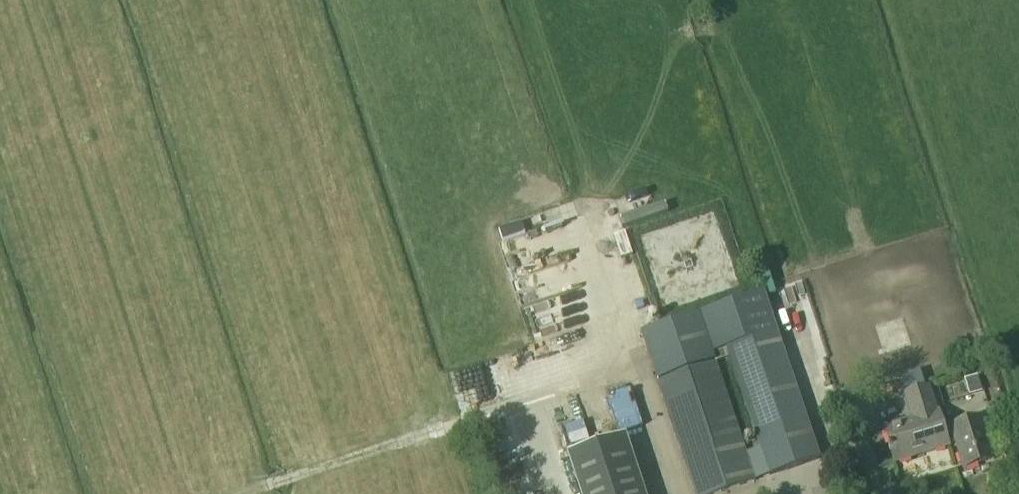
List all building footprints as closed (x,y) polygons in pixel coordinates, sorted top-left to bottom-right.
[(642,334),(695,493),(715,493),(820,458),(765,293),(700,315),(642,334)] [(951,429),(944,431),(938,413),(936,413),(928,389),(905,396),(913,420),(885,428),(896,463),(948,447),(943,432),(951,429)] [(981,420),(951,429),(943,432),(948,447),(948,445),(955,442),(963,469),(993,460),(981,420)] [(626,437),(569,456),(582,493),(645,493),(626,437)]
